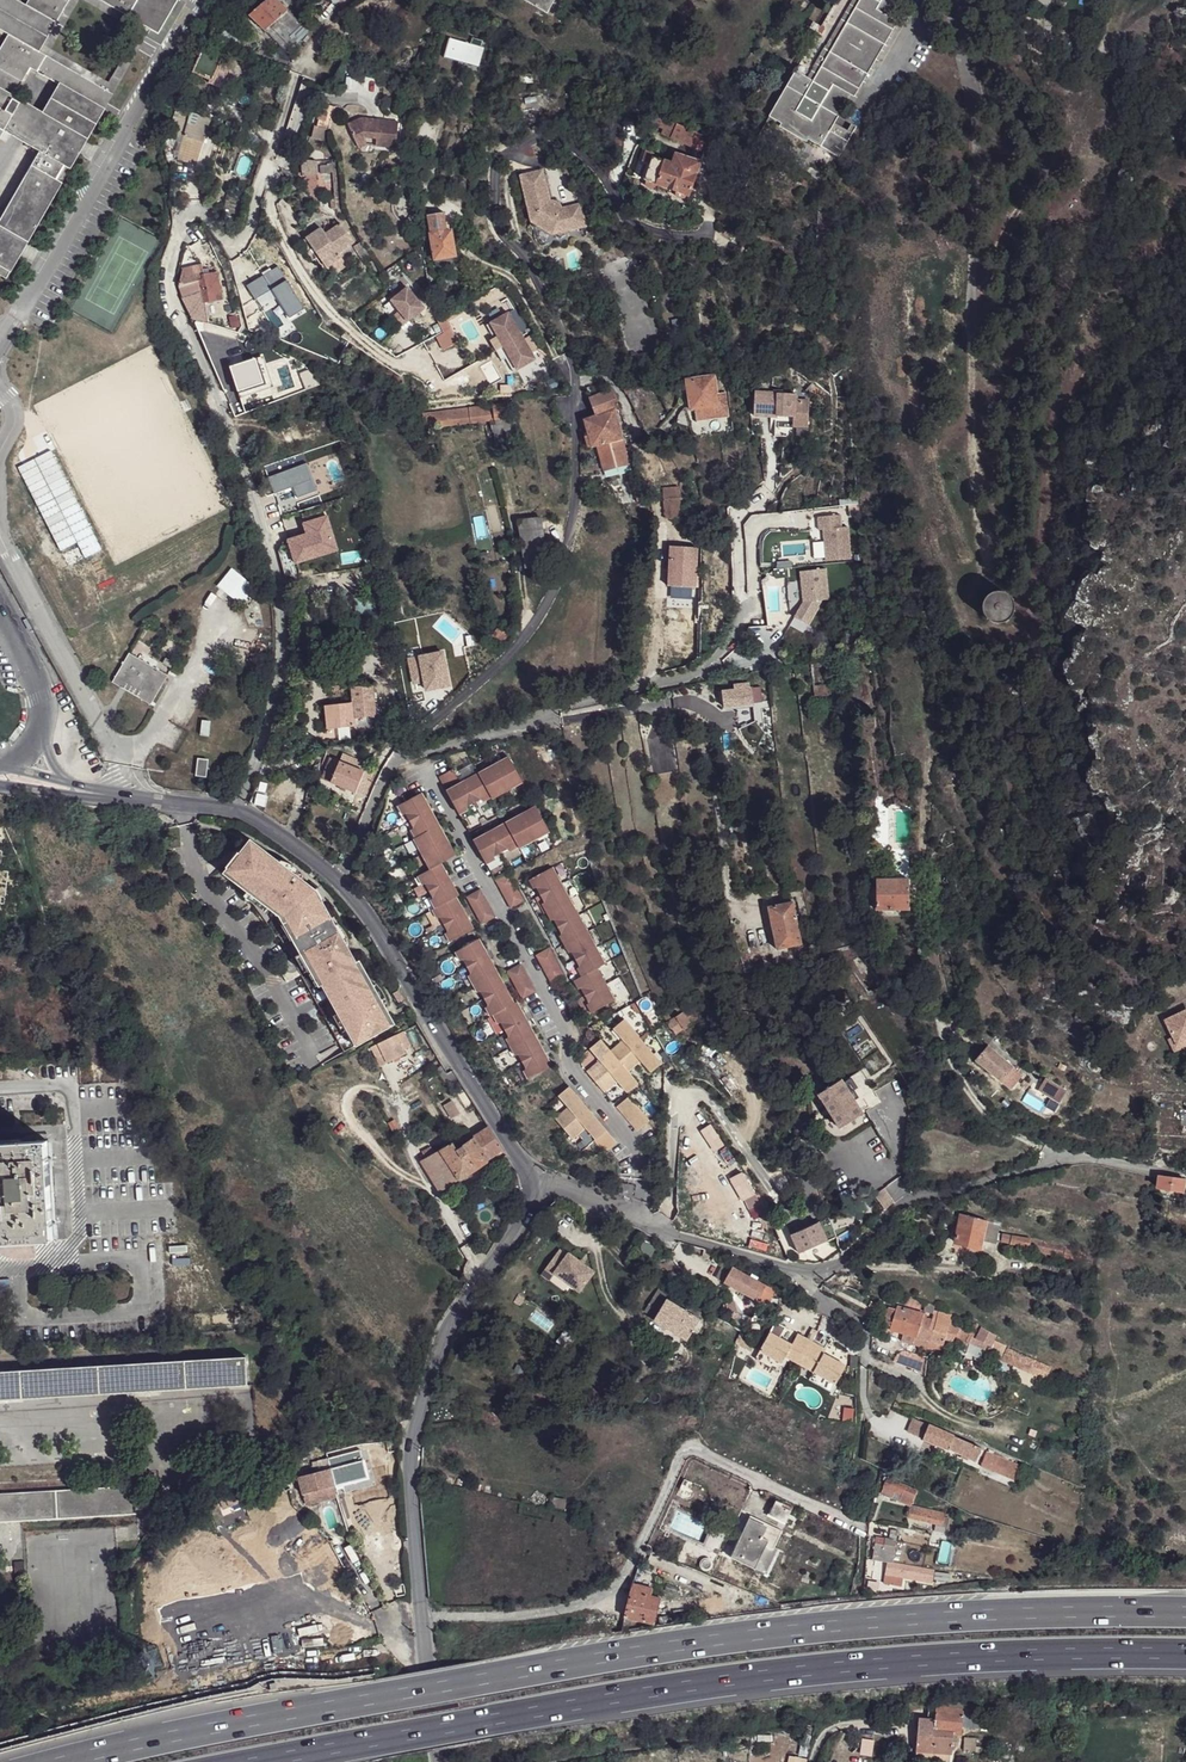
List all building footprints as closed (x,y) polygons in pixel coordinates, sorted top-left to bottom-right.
[(8,34),(38,52),(55,23),(25,6),(15,0),(0,0),(0,29),(8,34)] [(55,23),(68,0),(28,0),(25,6),(55,23)] [(55,23),(38,52),(50,49),(79,0),(68,0),(55,23)] [(137,32),(146,37),(161,45),(157,34),(100,0),(82,0),(137,32)] [(157,34),(177,0),(100,0),(157,34)] [(161,45),(187,0),(177,0),(157,34),(161,45)] [(277,0),(267,0),(263,3),(250,15),(286,54),(308,33),(277,0)] [(549,14),(556,0),(524,0),(549,14)] [(782,123),(780,126),(808,142),(809,139),(841,157),(857,128),(851,125),(847,132),(834,124),(851,95),(857,98),(900,24),(895,21),(907,0),(836,0),(770,116),(782,123)] [(108,82),(112,94),(146,37),(137,32),(108,82)] [(29,67),(53,81),(59,83),(104,109),(112,94),(38,52),(8,34),(0,48),(0,88),(13,96),(29,67)] [(447,40),(444,60),(481,66),(484,46),(447,40)] [(108,82),(50,49),(38,52),(112,94),(108,82)] [(202,50),(192,71),(211,80),(218,64),(221,59),(202,50)] [(218,64),(211,80),(209,83),(214,85),(223,66),(218,64)] [(547,73),(519,74),(519,84),(548,83),(547,73)] [(41,113),(13,96),(0,88),(0,129),(38,151),(61,164),(69,169),(104,109),(59,83),(41,113)] [(339,110),(328,107),(325,116),(323,116),(321,122),(323,123),(318,142),(327,144),(330,132),(332,133),(339,110)] [(196,165),(210,120),(175,109),(171,119),(172,135),(182,137),(176,160),(196,165)] [(666,119),(653,114),(650,123),(663,128),(666,119)] [(692,130),(666,119),(663,128),(689,138),(692,130)] [(373,120),(358,122),(360,143),(370,142),(370,140),(380,144),(377,151),(396,159),(406,134),(385,125),(385,127),(379,124),(380,123),(373,120)] [(701,133),(692,130),(689,138),(698,142),(701,133)] [(718,146),(706,141),(701,158),(712,162),(718,146)] [(61,183),(55,179),(61,164),(38,151),(0,218),(0,267),(9,272),(61,183)] [(700,162),(676,153),(673,164),(697,172),(700,162)] [(665,161),(652,157),(644,180),(657,185),(665,161)] [(319,159),(304,158),(303,165),(306,174),(321,172),(319,159)] [(673,164),(665,161),(657,185),(688,195),(697,172),(673,164)] [(61,164),(55,179),(61,183),(69,169),(61,164)] [(542,170),(520,175),(531,221),(552,235),(586,227),(580,203),(560,208),(550,202),(542,170)] [(445,212),(430,215),(433,234),(448,232),(445,212)] [(318,232),(308,239),(322,260),(332,276),(350,265),(343,254),(357,244),(344,224),(328,234),(322,238),(318,232)] [(322,238),(328,234),(325,228),(318,232),(322,238)] [(448,232),(433,234),(436,259),(456,256),(453,231),(448,232)] [(308,239),(303,242),(317,264),(322,260),(308,239)] [(367,242),(358,248),(366,261),(375,255),(367,242)] [(273,260),(244,282),(253,296),(269,284),(290,311),(303,301),(273,260)] [(182,269),(180,282),(193,320),(206,321),(203,306),(223,302),(219,275),(201,278),(200,264),(182,269)] [(6,279),(9,272),(0,267),(0,276),(6,279)] [(408,286),(392,299),(400,309),(409,320),(425,307),(408,286)] [(409,320),(400,309),(393,315),(402,326),(409,320)] [(509,312),(491,322),(504,346),(518,369),(536,358),(509,312)] [(495,338),(491,340),(502,360),(506,358),(514,371),(518,369),(504,346),(491,322),(487,325),(495,338)] [(715,377),(688,380),(693,410),(697,408),(714,407),(719,406),(717,394),(715,377)] [(830,388),(815,377),(808,387),(823,398),(830,388)] [(770,383),(756,383),(756,392),(771,392),(770,383)] [(642,384),(624,388),(630,401),(649,397),(642,384)] [(614,390),(594,395),(600,413),(616,410),(616,411),(621,409),(614,390)] [(726,392),(717,394),(719,406),(714,407),(716,417),(729,415),(726,392)] [(797,392),(756,393),(757,416),(779,415),(779,435),(797,434),(797,424),(812,423),(811,398),(798,398),(797,392)] [(637,414),(655,411),(649,397),(630,401),(637,414)] [(508,403),(495,405),(497,418),(510,416),(508,403)] [(495,405),(471,408),(473,421),(497,418),(495,405)] [(714,407),(697,408),(699,419),(716,417),(714,407)] [(425,414),(426,426),(473,421),(471,408),(425,414)] [(600,413),(588,417),(594,439),(595,445),(599,444),(623,438),(616,411),(616,410),(600,413)] [(687,410),(679,415),(678,426),(691,428),(687,410)] [(623,438),(599,444),(606,470),(629,464),(626,448),(623,438)] [(638,461),(634,446),(626,448),(629,464),(638,461)] [(629,464),(606,470),(608,477),(640,468),(638,461),(629,464)] [(646,501),(637,473),(629,475),(637,503),(646,501)] [(675,488),(664,488),(665,500),(679,499),(679,488),(675,488)] [(679,499),(665,500),(666,519),(682,519),(681,499),(679,499)] [(843,516),(819,518),(820,531),(825,531),(825,543),(814,543),(815,560),(827,559),(827,563),(853,561),(851,527),(844,528),(843,516)] [(541,518),(520,521),(528,567),(549,564),(541,518)] [(698,550),(671,547),(668,587),(695,589),(698,550)] [(227,582),(235,571),(231,568),(218,586),(224,591),(230,584),(227,582)] [(230,584),(224,591),(242,605),(255,587),(235,571),(227,582),(230,584)] [(829,571),(803,573),(806,604),(798,620),(811,627),(825,602),(832,601),(829,571)] [(666,600),(693,602),(695,589),(668,587),(666,600)] [(986,621),(991,624),(992,624),(998,625),(1004,623),(1008,619),(1011,614),(1012,608),(1012,607),(1010,601),(1006,596),(1001,593),(995,593),(989,595),(984,599),(981,604),(980,610),(982,616),(986,621)] [(512,637),(499,627),(493,635),(507,645),(512,637)] [(838,654),(825,657),(826,660),(828,668),(829,668),(839,666),(838,654)] [(151,703),(166,677),(129,655),(114,682),(151,703)] [(831,683),(816,686),(818,694),(834,691),(832,682),(831,683)] [(354,705),(355,718),(376,717),(375,686),(354,687),(354,689),(354,705)] [(759,686),(751,687),(752,694),(760,693),(759,686)] [(722,691),(724,706),(753,702),(752,694),(751,687),(722,691)] [(343,694),(343,705),(354,705),(354,689),(343,690),(343,694)] [(343,694),(329,694),(331,730),(355,729),(355,718),(354,705),(343,705),(343,694)] [(110,720),(119,716),(114,706),(106,711),(110,720)] [(202,720),(200,736),(209,737),(211,721),(202,720)] [(525,782),(511,756),(495,765),(509,790),(525,782)] [(206,777),(209,760),(198,759),(196,776),(206,777)] [(340,765),(332,763),(327,778),(333,781),(340,765)] [(340,764),(340,765),(333,781),(332,784),(356,794),(364,775),(340,764)] [(509,790),(495,765),(481,772),(492,794),(494,798),(509,790)] [(455,767),(441,775),(448,789),(462,782),(455,767)] [(492,794),(481,772),(464,781),(475,802),(492,794)] [(475,802),(464,781),(462,782),(448,789),(460,810),(475,802)] [(423,791),(402,803),(407,812),(410,819),(432,807),(423,791)] [(402,803),(399,804),(403,813),(407,812),(402,803)] [(551,832),(538,806),(522,814),(536,841),(551,832)] [(432,807),(410,819),(416,829),(419,834),(440,823),(432,807)] [(536,841),(522,814),(507,822),(518,845),(521,849),(536,841)] [(518,845),(507,822),(491,831),(502,853),(518,845)] [(419,834),(415,836),(423,852),(448,839),(440,823),(419,834)] [(491,831),(475,840),(486,861),(502,853),(491,831)] [(448,839),(423,852),(431,868),(442,862),(457,854),(448,839)] [(346,1051),(395,1025),(382,1001),(383,1000),(370,978),(369,978),(361,963),(357,965),(348,949),(344,941),(345,941),(337,925),(333,918),(332,919),(323,903),(324,902),(318,891),(318,890),(305,880),(282,862),(254,840),(247,849),(243,854),(242,853),(231,867),(254,900),(277,932),(283,937),(346,1051)] [(423,852),(412,857),(421,873),(431,868),(423,852)] [(284,859),(282,862),(305,880),(308,877),(308,876),(306,874),(304,872),(303,870),(301,868),(299,866),(296,865),(294,863),(292,862),(289,861),(287,860),(284,859)] [(431,868),(421,873),(425,881),(429,890),(451,878),(442,862),(431,868)] [(553,868),(532,879),(541,895),(562,884),(553,868)] [(510,872),(496,879),(511,909),(525,901),(510,872)] [(451,878),(429,890),(438,906),(457,896),(460,895),(451,878)] [(876,904),(876,908),(908,908),(908,878),(874,879),(876,904)] [(874,879),(866,879),(868,904),(876,904),(874,879)] [(429,890),(425,881),(415,886),(419,895),(429,890)] [(549,912),(571,900),(562,884),(541,895),(549,912)] [(789,887),(784,889),(786,896),(797,895),(804,925),(810,924),(802,885),(789,887)] [(320,887),(318,890),(318,891),(324,902),(328,900),(323,890),(320,887)] [(496,917),(481,889),(467,896),(482,924),(496,917)] [(438,906),(435,907),(444,923),(466,912),(457,896),(438,906)] [(558,928),(580,917),(571,900),(549,912),(558,928)] [(792,902),(768,906),(776,948),(801,943),(792,902)] [(453,940),(474,928),(466,912),(444,923),(453,940)] [(567,945),(588,934),(580,917),(558,928),(567,945)] [(341,923),(337,925),(345,941),(344,941),(348,949),(353,947),(352,944),(351,941),(351,939),(350,936),(348,934),(347,931),(346,929),(344,927),(342,925),(341,923)] [(841,923),(835,926),(842,941),(848,939),(841,923)] [(576,961),(597,950),(588,934),(567,945),(576,961)] [(479,939),(458,950),(466,966),(488,955),(479,939)] [(815,943),(808,944),(812,956),(818,955),(815,943)] [(563,972),(551,949),(536,956),(549,979),(563,972)] [(597,970),(606,966),(597,950),(576,961),(585,977),(597,970)] [(488,955),(466,966),(475,982),(496,971),(488,955)] [(536,992),(521,964),(507,971),(522,999),(536,992)] [(585,997),(606,987),(597,970),(585,977),(577,981),(585,997)] [(496,971),(475,982),(484,999),(505,988),(496,971)] [(378,983),(375,985),(383,1000),(382,1001),(386,1009),(390,1006),(390,1005),(390,1003),(389,1001),(389,998),(388,996),(386,993),(385,991),(384,989),(382,987),(380,985),(379,983),(378,983)] [(594,1014),(615,1003),(606,987),(585,997),(594,1014)] [(484,999),(492,1015),(495,1013),(514,1003),(505,988),(484,999)] [(514,1003),(495,1013),(504,1029),(526,1018),(517,1003),(514,1003)] [(679,1007),(660,1014),(666,1023),(673,1018),(674,1018),(680,1013),(682,1012),(679,1007)] [(682,1012),(688,1020),(695,1016),(689,1007),(682,1012)] [(1177,1044),(1185,1040),(1185,1011),(1185,1010),(1165,1020),(1173,1036),(1177,1044)] [(674,1018),(680,1029),(688,1023),(680,1013),(674,1018)] [(526,1018),(504,1029),(513,1046),(534,1035),(526,1018)] [(666,1023),(672,1032),(678,1027),(673,1018),(666,1023)] [(643,1044),(625,1022),(614,1031),(624,1043),(611,1054),(619,1063),(643,1044)] [(405,1031),(372,1047),(378,1059),(385,1056),(389,1062),(407,1053),(405,1049),(412,1045),(405,1031)] [(534,1035),(513,1046),(521,1062),(543,1051),(534,1035)] [(1173,1036),(1167,1039),(1174,1053),(1185,1047),(1185,1040),(1177,1044),(1173,1036)] [(600,1062),(586,1073),(594,1083),(619,1063),(611,1054),(600,1041),(590,1050),(600,1062)] [(650,1075),(661,1067),(643,1044),(619,1063),(627,1073),(640,1063),(650,1075)] [(999,1053),(989,1044),(977,1058),(1002,1079),(1013,1066),(999,1053)] [(530,1078),(551,1067),(543,1051),(521,1062),(530,1078)] [(385,1056),(378,1059),(382,1066),(389,1062),(385,1056)] [(626,1094),(637,1086),(627,1073),(619,1063),(594,1083),(603,1093),(616,1083),(626,1094)] [(860,1111),(839,1078),(817,1093),(839,1127),(860,1111)] [(1054,1087),(1044,1083),(1040,1090),(1060,1101),(1063,1095),(1054,1087)] [(567,1109),(553,1120),(562,1131),(586,1111),(568,1088),(558,1097),(567,1109)] [(452,1099),(442,1105),(449,1119),(459,1112),(452,1099)] [(648,1124),(628,1099),(615,1109),(635,1134),(648,1124)] [(570,1141),(584,1130),(594,1142),(605,1134),(586,1111),(562,1131),(570,1141)] [(503,1149),(490,1127),(464,1144),(463,1146),(458,1149),(454,1141),(435,1152),(422,1159),(441,1191),(451,1184),(488,1160),(488,1159),(503,1149)] [(603,1155),(614,1146),(605,1134),(594,1142),(593,1143),(603,1155)] [(0,1143),(0,1242),(57,1239),(49,1140),(0,1143)] [(1158,1176),(1157,1189),(1175,1191),(1176,1178),(1158,1176)] [(1175,1191),(1183,1192),(1184,1179),(1176,1178),(1175,1191)] [(619,1183),(618,1194),(632,1199),(634,1185),(619,1183)] [(962,1213),(960,1223),(985,1228),(988,1218),(962,1213)] [(873,1222),(868,1218),(862,1224),(867,1229),(873,1222)] [(988,1218),(985,1228),(984,1237),(997,1240),(997,1237),(999,1229),(1000,1220),(988,1218)] [(825,1241),(816,1223),(789,1234),(798,1253),(825,1241)] [(957,1240),(982,1246),(984,1237),(985,1228),(960,1223),(957,1240)] [(1034,1237),(999,1229),(997,1237),(1012,1240),(1012,1242),(1031,1246),(1034,1237)] [(593,1272),(568,1253),(566,1255),(559,1250),(540,1275),(548,1281),(554,1274),(579,1292),(593,1272)] [(725,1280),(759,1298),(767,1283),(733,1264),(725,1280)] [(776,1288),(767,1283),(759,1298),(768,1303),(776,1288)] [(655,1319),(667,1298),(671,1291),(661,1285),(645,1312),(655,1319)] [(688,1340),(700,1318),(667,1298),(655,1319),(688,1340)] [(530,1304),(524,1300),(520,1306),(526,1310),(530,1304)] [(928,1346),(939,1308),(940,1304),(927,1300),(923,1311),(925,1312),(918,1334),(913,1333),(911,1341),(928,1346)] [(883,1326),(892,1327),(905,1330),(913,1333),(918,1334),(925,1312),(923,1311),(899,1304),(897,1310),(889,1308),(883,1326)] [(1004,1347),(995,1343),(995,1342),(996,1338),(998,1334),(975,1322),(969,1331),(951,1324),(955,1313),(940,1308),(939,1308),(928,1346),(948,1352),(963,1352),(977,1357),(987,1343),(991,1346),(987,1355),(987,1357),(998,1362),(1004,1347)] [(722,1317),(717,1325),(730,1332),(735,1324),(722,1317)] [(735,1324),(730,1332),(740,1338),(745,1330),(735,1324)] [(780,1368),(784,1360),(798,1367),(811,1341),(798,1334),(790,1349),(779,1343),(785,1333),(774,1327),(758,1356),(780,1368)] [(913,1333),(905,1330),(902,1339),(911,1341),(913,1333)] [(811,1341),(798,1367),(813,1376),(812,1378),(833,1390),(845,1368),(823,1356),(826,1350),(811,1341)] [(1046,1382),(1053,1366),(1005,1348),(999,1363),(1046,1382)] [(898,1355),(893,1361),(924,1371),(928,1357),(905,1350),(902,1352),(898,1355)] [(246,1355),(21,1369),(23,1398),(247,1384),(246,1355)] [(0,1370),(0,1399),(23,1398),(21,1369),(0,1370)] [(249,1411),(247,1391),(194,1395),(195,1415),(249,1411)] [(926,1426),(911,1419),(905,1433),(921,1440),(926,1426)] [(980,1449),(926,1426),(921,1440),(946,1451),(947,1450),(974,1462),(980,1449)] [(313,1474),(296,1478),(300,1495),(301,1495),(332,1487),(367,1479),(362,1460),(358,1462),(355,1452),(310,1463),(313,1474)] [(984,1453),(980,1464),(1013,1477),(1018,1466),(984,1453)] [(1013,1477),(980,1464),(978,1468),(1012,1481),(1013,1477)] [(889,1475),(886,1484),(897,1489),(905,1493),(908,1485),(908,1484),(889,1475)] [(684,1479),(680,1489),(692,1495),(697,1485),(684,1479)] [(895,1494),(897,1489),(886,1484),(883,1491),(895,1495),(895,1494)] [(916,1488),(908,1485),(905,1493),(912,1496),(916,1488)] [(133,1514),(133,1486),(0,1493),(0,1520),(133,1514)] [(332,1487),(301,1495),(304,1507),(335,1499),(332,1487)] [(910,1504),(911,1505),(914,1497),(912,1496),(905,1493),(897,1489),(895,1494),(901,1496),(900,1500),(910,1504)] [(238,1491),(217,1499),(221,1511),(242,1502),(238,1491)] [(784,1524),(789,1512),(772,1504),(767,1516),(784,1524)] [(911,1505),(910,1504),(907,1518),(942,1526),(943,1524),(945,1515),(945,1512),(911,1505)] [(732,1556),(756,1569),(768,1546),(771,1540),(763,1536),(766,1529),(748,1520),(732,1556)] [(781,1536),(766,1529),(763,1536),(771,1540),(768,1546),(775,1549),(781,1536)] [(873,1544),(870,1560),(885,1563),(881,1585),(899,1588),(901,1579),(930,1583),(932,1571),(890,1563),(895,1538),(889,1537),(887,1547),(873,1544)] [(775,1549),(768,1546),(756,1569),(768,1574),(779,1551),(775,1549)] [(706,1559),(704,1559),(701,1559),(699,1561),(698,1563),(697,1565),(698,1568),(699,1570),(701,1571),(703,1572),(706,1572),(708,1571),(710,1569),(711,1567),(711,1564),(710,1562),(708,1560),(706,1559)] [(633,1583),(630,1590),(651,1594),(652,1587),(633,1583)] [(625,1616),(645,1622),(645,1620),(651,1595),(651,1594),(630,1590),(627,1606),(625,1616)] [(651,1595),(645,1620),(656,1622),(662,1597),(651,1595)] [(963,1712),(970,1713),(971,1701),(966,1702),(937,1704),(936,1708),(963,1710),(963,1712)] [(936,1708),(929,1707),(927,1720),(935,1721),(936,1708)] [(953,1735),(960,1735),(962,1721),(963,1712),(963,1710),(936,1708),(935,1721),(934,1731),(936,1731),(953,1733),(953,1735)] [(962,1721),(973,1721),(974,1716),(974,1714),(970,1713),(963,1712),(962,1721)] [(982,1729),(983,1718),(974,1716),(973,1721),(973,1727),(982,1729)] [(927,1720),(919,1719),(916,1751),(934,1752),(936,1731),(934,1731),(935,1721),(927,1720)] [(934,1752),(952,1753),(953,1735),(953,1733),(936,1731),(934,1752)] [(975,1752),(976,1740),(965,1739),(964,1751),(975,1752)] [(916,1751),(915,1759),(951,1761),(952,1753),(934,1752),(916,1751)]
